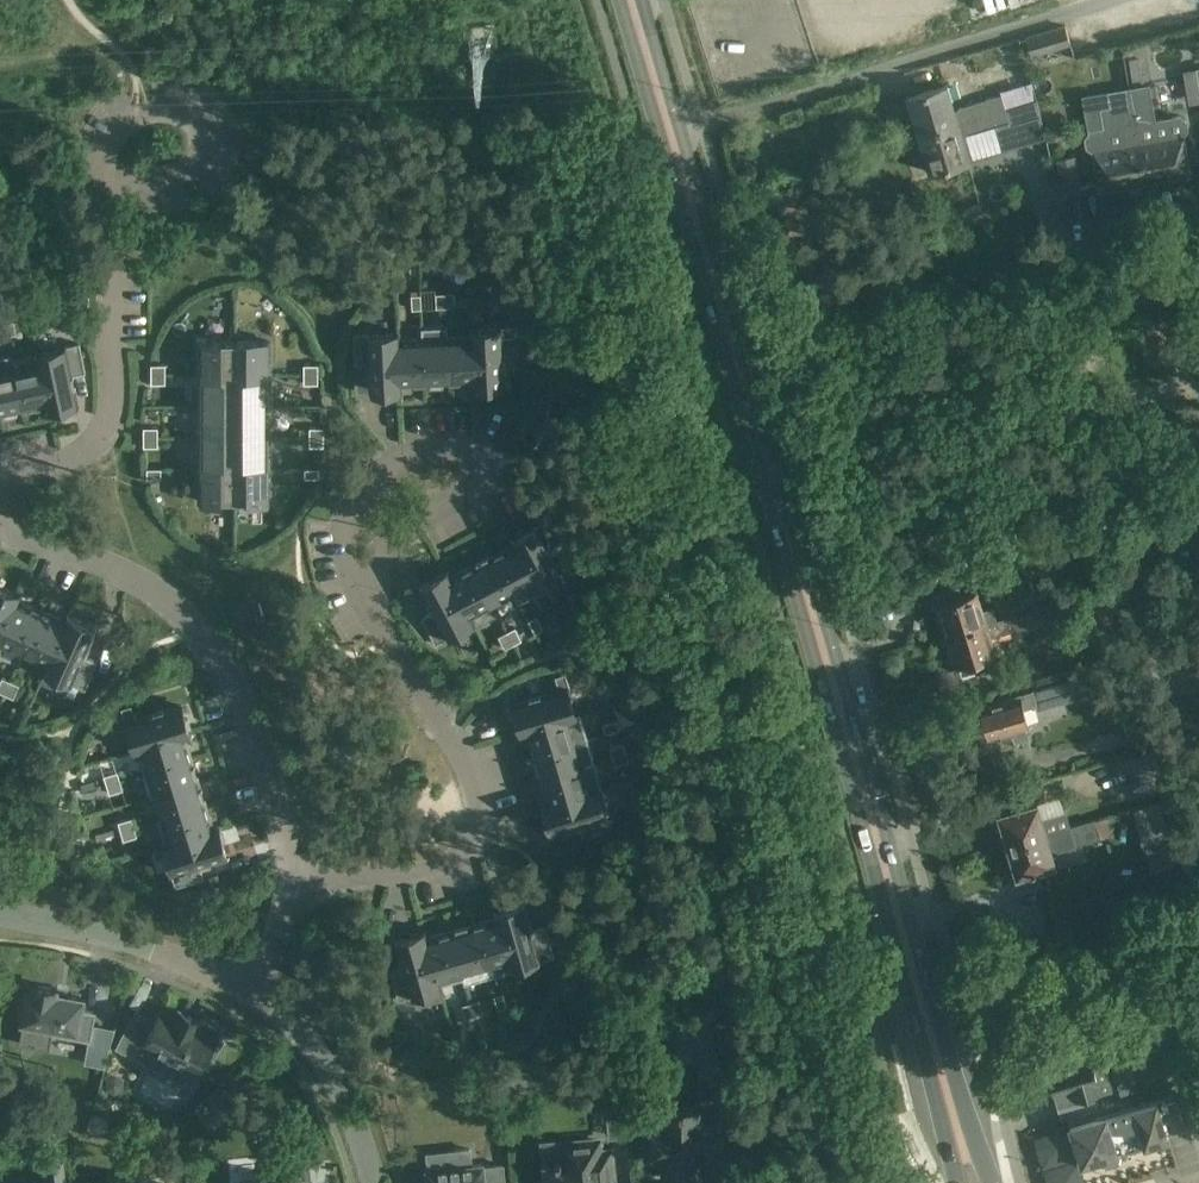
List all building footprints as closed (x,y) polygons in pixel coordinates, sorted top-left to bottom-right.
[(1026,35),(1033,55),(1071,43),(1066,23),(1026,35)] [(947,84),(908,96),(914,115),(917,114),(923,134),(976,118),(980,130),(994,126),(986,99),(961,106),(955,111),(954,107),(947,84)] [(1148,86),(1129,89),(1144,183),(1190,175),(1183,133),(1186,132),(1188,130),(1186,118),(1184,117),(1180,118),(1179,113),(1154,117),(1151,101),(1148,86)] [(1198,117),(1197,86),(1187,87),(1188,117),(1198,117)] [(1144,183),(1129,89),(1109,93),(1111,105),(1101,107),(1104,125),(1089,128),(1090,133),(1087,133),(1085,136),(1086,146),(1090,148),(1092,148),(1100,190),(1144,183)] [(1001,94),(986,99),(994,126),(1010,121),(1006,108),(1002,95),(1001,94)] [(1006,108),(1010,121),(1011,124),(1040,116),(1035,99),(1006,108)] [(976,118),(923,134),(928,150),(924,151),(931,172),(970,161),(962,135),(961,131),(970,133),(980,130),(976,118)] [(1083,190),(1076,154),(1057,158),(1063,193),(1083,190)] [(446,307),(446,293),(436,293),(436,308),(446,307)] [(446,293),(446,307),(456,307),(456,293),(446,293)] [(422,309),(422,295),(412,294),(412,309),(422,309)] [(15,319),(5,322),(8,336),(18,334),(15,319)] [(472,331),(472,337),(473,337),(475,380),(474,380),(474,386),(503,384),(501,337),(516,337),(516,326),(500,327),(500,330),(472,331)] [(421,328),(422,339),(423,339),(425,382),(449,381),(447,338),(448,338),(448,327),(421,328)] [(401,389),(401,384),(399,384),(397,340),(398,340),(398,335),(369,336),(369,333),(354,334),(354,344),(369,344),(372,391),(401,389)] [(449,381),(474,380),(475,380),(473,337),(472,337),(448,338),(447,338),(449,381)] [(198,339),(197,374),(235,374),(235,342),(223,342),(223,339),(198,339)] [(235,374),(272,374),(272,339),(247,339),(247,342),(235,342),(235,374)] [(401,384),(425,382),(423,339),(422,339),(398,340),(397,340),(399,384),(401,384)] [(38,355),(47,403),(48,409),(77,403),(71,376),(86,372),(79,343),(64,346),(65,349),(38,355)] [(0,357),(0,413),(23,408),(13,360),(14,360),(13,355),(0,357)] [(14,360),(13,360),(23,408),(45,404),(47,403),(38,355),(14,360)] [(166,365),(151,365),(151,374),(166,374),(166,365)] [(318,365),(304,365),(304,374),(318,374),(318,365)] [(166,374),(151,374),(151,384),(166,384),(166,374)] [(197,374),(197,406),(235,406),(235,374),(197,374)] [(235,406),(272,406),(272,374),(235,374),(235,406)] [(318,374),(304,374),(304,384),(318,384),(318,374)] [(197,406),(198,437),(235,437),(235,406),(197,406)] [(235,437),(272,437),(272,406),(235,406),(235,437)] [(158,428),(144,427),(144,437),(158,437),(158,428)] [(309,427),(309,437),(324,437),(324,427),(309,427)] [(158,447),(158,437),(144,437),(144,447),(158,447)] [(198,437),(198,468),(235,468),(235,437),(198,437)] [(235,468),(272,468),(272,437),(235,437),(235,468)] [(309,437),(309,447),(324,447),(324,437),(309,437)] [(161,468),(147,468),(147,478),(161,478),(161,468)] [(235,468),(198,468),(197,503),(223,504),(223,501),(235,501),(235,468)] [(272,503),(272,468),(235,468),(235,501),(247,501),(247,504),(272,503)] [(319,468),(305,468),(305,478),(319,478),(319,468)] [(513,538),(516,543),(517,543),(539,586),(540,586),(564,573),(565,576),(579,569),(574,560),(561,567),(539,525),(513,538)] [(517,543),(516,543),(494,555),(514,593),(513,594),(518,604),(543,591),(540,586),(539,586),(517,543)] [(492,604),(513,594),(514,593),(494,555),(472,566),(492,604)] [(470,616),(471,616),(492,604),(472,566),(451,578),(450,578),(470,616)] [(450,578),(451,578),(448,573),(422,586),(435,611),(422,617),(436,644),(449,637),(450,639),(476,626),(471,616),(470,616),(450,578)] [(17,600),(19,595),(0,587),(0,637),(16,600),(17,600)] [(946,638),(997,622),(996,620),(993,607),(982,610),(977,593),(962,597),(959,588),(939,594),(941,603),(939,603),(940,606),(936,609),(940,622),(944,622),(945,624),(942,625),(946,638)] [(1004,602),(1009,618),(1039,609),(1034,594),(1020,597),(1004,602)] [(19,664),(24,654),(23,653),(41,611),(17,600),(16,600),(0,637),(0,656),(19,664)] [(1000,621),(997,622),(946,638),(948,645),(951,644),(952,648),(949,652),(953,660),(956,661),(957,665),(960,664),(962,673),(974,670),(972,660),(995,654),(990,636),(1060,617),(1056,604),(1039,609),(1009,618),(1000,621)] [(41,611),(23,653),(24,654),(47,663),(48,664),(66,621),(65,621),(41,611)] [(67,616),(65,621),(66,621),(48,664),(47,663),(44,669),(72,681),(71,683),(85,689),(97,662),(83,656),(87,647),(95,628),(67,616)] [(537,616),(528,620),(535,633),(544,629),(537,616)] [(516,627),(507,631),(514,644),(523,640),(516,627)] [(507,631),(499,636),(506,649),(514,644),(507,631)] [(522,732),(528,730),(528,729),(575,715),(574,714),(567,689),(570,688),(565,673),(555,676),(559,690),(514,704),(522,732)] [(12,681),(3,677),(0,683),(0,692),(6,694),(12,681)] [(12,681),(6,694),(15,698),(21,685),(12,681)] [(1004,701),(981,708),(985,722),(982,725),(984,731),(988,732),(989,736),(1013,732),(1015,740),(1027,737),(1025,727),(1028,726),(1023,707),(1036,704),(1037,708),(1065,700),(1060,682),(1003,699),(1004,701)] [(132,751),(137,750),(136,749),(183,734),(184,735),(189,734),(181,705),(136,719),(131,705),(121,708),(126,722),(123,723),(132,751)] [(580,713),(574,714),(575,715),(528,729),(528,730),(535,754),(577,742),(588,738),(580,713)] [(604,724),(606,733),(620,729),(617,720),(604,724)] [(191,759),(184,735),(183,734),(136,749),(137,750),(144,773),(191,759)] [(535,754),(542,777),(584,765),(584,766),(595,763),(588,738),(577,742),(535,754)] [(624,743),(610,747),(613,756),(627,752),(624,743)] [(627,752),(613,756),(615,765),(629,761),(627,752)] [(1129,803),(1158,795),(1146,754),(1118,762),(1129,803)] [(151,797),(157,796),(157,795),(198,782),(191,759),(144,773),(151,797)] [(584,765),(542,777),(549,801),(549,802),(591,790),(591,788),(584,766),(584,765)] [(104,775),(107,784),(121,780),(118,771),(104,775)] [(121,780),(107,784),(110,794),(124,789),(121,780)] [(205,805),(198,782),(157,795),(157,796),(163,817),(164,818),(205,805)] [(602,785),(591,788),(591,790),(549,802),(549,801),(543,802),(552,830),(578,822),(582,836),(611,828),(607,814),(610,813),(602,785)] [(1004,831),(1008,846),(1046,835),(1070,828),(1072,827),(1071,825),(1066,810),(1064,811),(1041,818),(1036,803),(1013,810),(1007,802),(1000,804),(1001,815),(998,815),(999,819),(997,820),(1000,832),(1004,831)] [(212,829),(205,805),(164,818),(163,817),(158,818),(166,844),(213,830),(212,829)] [(132,817),(118,822),(121,831),(135,827),(132,817)] [(1072,827),(1070,828),(1075,845),(1100,837),(1094,818),(1072,827)] [(135,827),(121,831),(124,841),(138,836),(135,827)] [(218,827),(212,829),(213,830),(166,844),(174,871),(171,871),(175,886),(185,883),(181,869),(226,855),(218,827)] [(1055,864),(1051,852),(1075,845),(1070,828),(1046,835),(1008,846),(1012,859),(1008,860),(1012,873),(1016,872),(1017,876),(1019,882),(1039,876),(1037,869),(1055,864)] [(1147,855),(1174,848),(1169,831),(1142,840),(1147,855)] [(496,912),(498,918),(498,917),(512,965),(513,964),(539,957),(540,960),(554,956),(551,945),(537,950),(524,904),(496,912)] [(515,970),(513,964),(512,965),(498,917),(498,918),(474,924),(486,966),(489,977),(515,970)] [(464,984),(489,977),(486,966),(474,924),(450,931),(464,978),(463,978),(464,984)] [(426,938),(439,985),(463,978),(464,978),(450,931),(427,938),(426,938)] [(414,992),(439,985),(426,938),(427,938),(425,932),(397,940),(405,967),(390,971),(399,1000),(414,995),(414,992)] [(35,984),(34,989),(29,988),(27,999),(21,998),(17,1016),(24,1018),(23,1021),(52,1026),(51,1033),(90,1040),(95,1012),(81,1009),(83,998),(56,993),(57,989),(35,984)] [(504,993),(494,996),(498,1010),(507,1007),(504,993)] [(471,1002),(475,1016),(484,1014),(481,1000),(471,1002)] [(475,1016),(471,1002),(462,1005),(466,1019),(475,1016)] [(155,1021),(136,1011),(117,1047),(137,1058),(145,1044),(170,1057),(162,1071),(184,1082),(191,1067),(198,1071),(207,1054),(214,1058),(222,1041),(216,1038),(218,1033),(215,1032),(217,1028),(201,1020),(201,1018),(180,1007),(178,1012),(163,1005),(155,1021)] [(1185,1069),(1173,1027),(1150,1033),(1154,1045),(1132,1051),(1139,1076),(1161,1070),(1164,1081),(1183,1075),(1182,1070),(1185,1069)] [(1122,1042),(1108,1046),(1122,1094),(1136,1089),(1122,1042)] [(1074,1062),(1049,1069),(1058,1104),(1109,1090),(1100,1058),(1093,1060),(1091,1053),(1073,1057),(1074,1062)] [(209,1120),(241,1094),(233,1084),(201,1110),(209,1120)] [(1184,1092),(1192,1121),(1198,1120),(1198,1088),(1184,1092)] [(1166,1101),(1159,1096),(1135,1103),(1133,1096),(1106,1105),(1106,1107),(1097,1109),(1097,1108),(1083,1112),(1067,1116),(1070,1126),(1082,1163),(1101,1158),(1103,1157),(1106,1167),(1120,1163),(1116,1153),(1168,1137),(1166,1132),(1184,1126),(1176,1098),(1174,1098),(1166,1101)] [(625,1100),(605,1102),(609,1138),(629,1136),(625,1100)] [(702,1107),(662,1107),(662,1130),(652,1131),(652,1159),(663,1159),(663,1178),(704,1177),(703,1153),(731,1153),(731,1118),(703,1118),(702,1107)] [(48,1119),(50,1134),(62,1132),(60,1118),(48,1119)] [(184,1150),(182,1123),(162,1124),(164,1152),(184,1150)] [(569,1142),(571,1157),(545,1159),(547,1182),(598,1182),(596,1169),(613,1168),(611,1150),(595,1152),(594,1140),(569,1142)] [(46,1182),(66,1182),(62,1145),(42,1146),(46,1182)] [(315,1159),(331,1158),(331,1145),(314,1147),(315,1159)] [(471,1165),(470,1149),(448,1152),(450,1167),(426,1170),(428,1182),(505,1182),(503,1165),(484,1167),(483,1164),(471,1165)] [(310,1165),(306,1166),(307,1167),(275,1170),(276,1181),(260,1182),(311,1182),(310,1165)]
